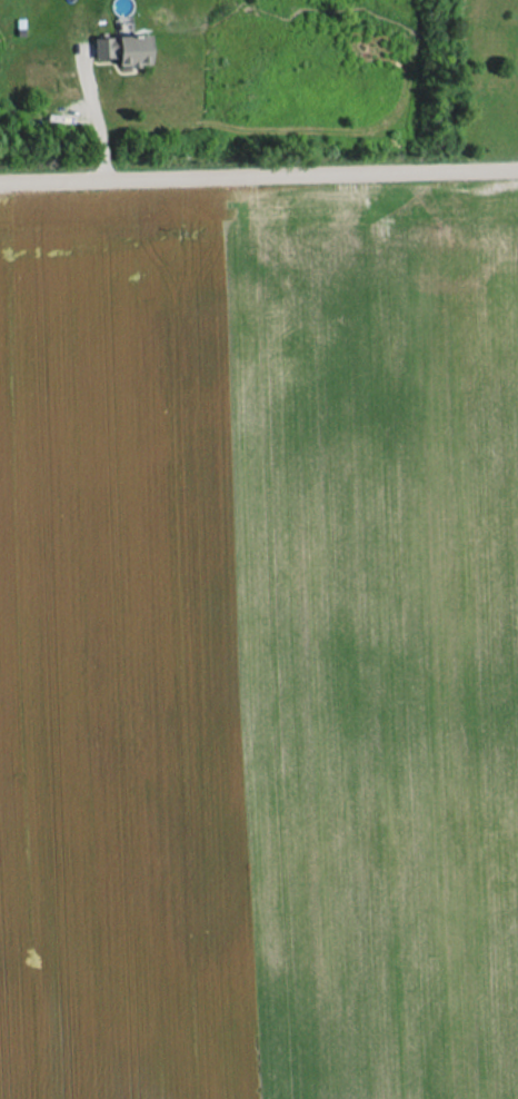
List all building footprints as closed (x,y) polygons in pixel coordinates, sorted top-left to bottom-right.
[(95,57),(118,57),(118,65),(151,64),(149,34),(94,37),(95,57)]
